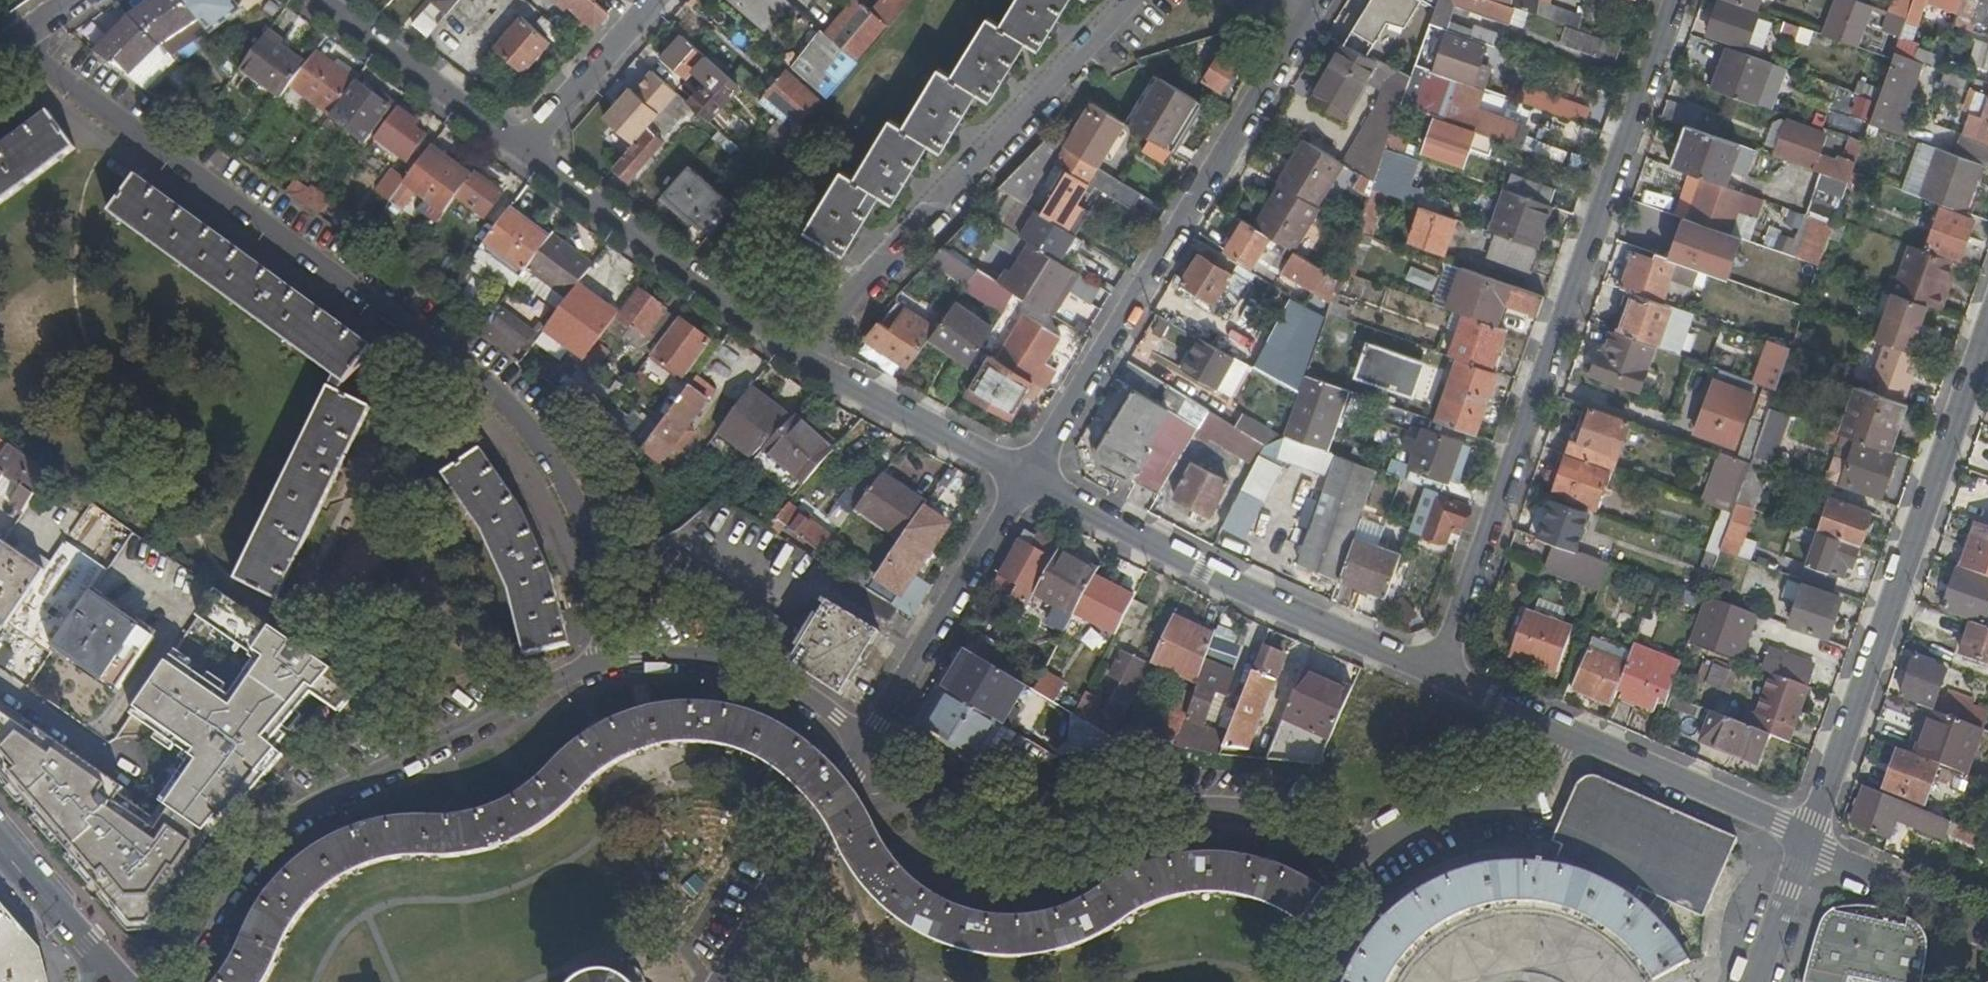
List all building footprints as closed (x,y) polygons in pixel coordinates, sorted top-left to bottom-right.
[(199,20),(184,0),(157,0),(131,18),(160,46),(199,20)] [(199,20),(211,36),(242,12),(233,0),(184,0),(199,20)] [(412,24),(427,38),(460,0),(433,0),(412,24)] [(596,29),(610,13),(595,0),(563,0),(596,29)] [(791,2),(788,0),(736,0),(768,28),(791,2)] [(845,171),(807,232),(846,255),(882,196),(895,204),(931,145),(943,153),(979,94),(992,101),(1028,43),(1040,51),(1071,0),(1018,0),(1003,25),(990,18),(955,76),(943,68),(907,127),(894,120),(857,179),(845,171)] [(829,36),(860,63),(891,26),(879,16),(861,0),(829,36)] [(902,13),(914,0),(894,0),(891,3),(902,13)] [(1514,6),(1498,0),(1439,0),(1431,22),(1447,28),(1500,47),(1504,34),(1476,24),(1474,30),(1449,22),(1456,2),(1474,9),(1471,16),(1483,20),(1485,13),(1509,21),(1514,6)] [(1514,6),(1529,11),(1539,14),(1540,2),(1540,0),(1498,0),(1514,6)] [(1709,32),(1747,45),(1752,30),(1759,11),(1728,0),(1720,0),(1709,32)] [(1824,34),(1857,45),(1871,5),(1857,0),(1836,0),(1824,34)] [(1907,18),(1907,19),(1900,38),(1895,53),(1919,63),(1923,65),(1929,67),(1931,68),(1938,50),(1925,44),(1924,46),(1912,42),(1927,1),(1959,12),(1955,24),(1973,31),(1976,24),(1975,23),(1977,18),(1983,20),(1987,22),(1987,1),(1985,0),(1913,0),(1907,18)] [(1567,24),(1568,11),(1552,6),(1540,2),(1539,14),(1565,24),(1567,24)] [(902,13),(891,3),(890,3),(879,16),(891,26),(902,13)] [(1400,24),(1364,5),(1361,11),(1352,6),(1344,20),(1353,25),(1345,40),(1368,53),(1382,26),(1395,33),(1400,24)] [(1529,11),(1514,6),(1509,21),(1523,26),(1529,11)] [(1601,9),(1585,6),(1581,30),(1596,35),(1601,9)] [(1568,11),(1567,24),(1581,30),(1582,16),(1568,11)] [(1884,32),(1900,38),(1907,19),(1907,18),(1892,12),(1891,12),(1884,32)] [(552,42),(525,17),(498,47),(526,72),(552,42)] [(131,18),(95,53),(128,77),(160,46),(131,18)] [(1800,26),(1784,20),(1780,34),(1795,40),(1800,26)] [(1446,32),(1447,28),(1431,22),(1422,46),(1416,64),(1429,69),(1434,71),(1435,69),(1473,82),(1485,46),(1446,32)] [(1616,62),(1622,44),(1596,35),(1581,30),(1567,24),(1565,24),(1559,42),(1616,62)] [(1812,30),(1800,26),(1795,40),(1807,44),(1812,30)] [(285,40),(270,30),(239,72),(238,74),(244,78),(248,73),(282,98),(290,88),(307,64),(281,45),(285,40)] [(1764,34),(1752,30),(1747,45),(1758,50),(1764,34)] [(824,31),(793,67),(829,98),(860,63),(829,36),(824,31)] [(688,63),(699,73),(712,59),(685,35),(665,58),(681,72),(688,63)] [(1229,38),(1220,51),(1239,62),(1247,49),(1229,38)] [(1407,40),(1398,68),(1412,75),(1416,64),(1422,46),(1407,40)] [(1312,97),(1343,115),(1377,58),(1344,43),(1312,97)] [(150,79),(171,57),(160,46),(128,77),(142,87),(150,79)] [(1729,47),(1714,88),(1757,104),(1772,62),(1729,47)] [(357,81),(317,51),(307,64),(290,88),(330,118),(330,117),(357,81)] [(1239,62),(1220,51),(1203,80),(1221,91),(1219,94),(1230,100),(1234,93),(1232,88),(1238,78),(1232,74),(1239,62)] [(1870,125),(1895,133),(1906,137),(1911,124),(1899,120),(1917,68),(1921,70),(1923,65),(1919,63),(1895,53),(1882,89),(1879,100),(1870,125)] [(706,79),(719,64),(712,59),(699,73),(706,79)] [(1399,111),(1412,75),(1398,68),(1393,66),(1379,104),(1399,111)] [(1454,86),(1456,79),(1434,71),(1429,69),(1416,107),(1444,117),(1447,106),(1456,109),(1462,89),(1454,86)] [(1961,75),(1941,70),(1937,81),(1956,87),(1961,75)] [(607,118),(636,144),(680,94),(654,71),(636,92),(632,88),(607,118)] [(788,71),(762,102),(786,123),(792,116),(800,123),(818,102),(802,89),(805,85),(788,71)] [(165,89),(150,79),(142,87),(157,98),(165,89)] [(1195,113),(1203,101),(1167,79),(1137,127),(1152,136),(1173,149),(1178,152),(1200,116),(1195,113)] [(374,94),(357,81),(330,117),(365,143),(396,103),(378,89),(374,94)] [(1875,99),(1879,88),(1860,81),(1856,92),(1875,99)] [(1519,101),(1530,105),(1585,124),(1590,109),(1536,90),(1524,86),(1519,101)] [(1965,134),(1987,142),(1987,95),(1976,91),(1968,112),(1972,113),(1965,134)] [(663,139),(692,105),(680,94),(636,144),(617,166),(633,180),(667,142),(663,139)] [(1125,120),(1091,99),(1063,145),(1066,146),(1071,149),(1097,166),(1125,120)] [(1701,113),(1667,100),(1662,116),(1691,126),(1718,136),(1722,126),(1700,118),(1701,113)] [(415,127),(421,119),(404,107),(380,139),(409,161),(427,137),(415,127)] [(1472,107),(1464,127),(1517,145),(1522,129),(1511,125),(1513,121),(1472,107)] [(50,112),(0,148),(0,203),(75,148),(50,112)] [(1777,150),(1788,121),(1783,119),(1774,123),(1766,146),(1777,150)] [(1426,150),(1462,163),(1465,152),(1470,154),(1473,146),(1468,144),(1472,132),(1437,120),(1426,150)] [(1776,154),(1814,168),(1818,155),(1825,135),(1788,121),(1777,150),(1776,154)] [(1744,165),(1750,147),(1718,136),(1691,126),(1676,166),(1726,184),(1734,161),(1744,165)] [(1401,151),(1406,137),(1392,132),(1387,146),(1401,151)] [(1477,134),(1472,132),(1468,144),(1473,146),(1477,134)] [(1965,134),(1958,155),(1983,164),(1987,166),(1987,142),(1965,134)] [(748,149),(767,166),(786,143),(777,135),(764,150),(754,141),(748,149)] [(1062,144),(1049,136),(1037,148),(1052,157),(1062,144)] [(1173,149),(1152,136),(1144,149),(1166,162),(1173,149)] [(1300,136),(1274,178),(1275,178),(1318,204),(1344,162),(1300,136)] [(1845,157),(1857,162),(1863,141),(1852,137),(1845,157)] [(474,175),(434,145),(431,150),(409,180),(406,183),(446,212),(458,196),(471,179),(474,175)] [(1088,181),(1097,166),(1071,149),(1066,146),(1056,162),(1062,166),(1050,186),(1055,189),(1042,211),(1070,229),(1083,206),(1076,201),(1088,181)] [(1388,193),(1403,152),(1401,151),(1387,146),(1380,166),(1375,180),(1372,188),(1386,192),(1388,193)] [(1967,211),(1983,164),(1958,155),(1939,149),(1923,196),(1967,211)] [(248,155),(242,152),(238,157),(244,161),(248,155)] [(1814,168),(1813,169),(1821,172),(1833,176),(1849,182),(1854,171),(1857,162),(1845,157),(1839,155),(1837,161),(1818,155),(1814,168)] [(1355,169),(1375,180),(1380,166),(1363,156),(1355,169)] [(736,206),(690,166),(665,195),(711,235),(736,206)] [(1097,166),(1088,181),(1132,208),(1141,192),(1097,166)] [(378,191),(392,202),(406,183),(409,180),(395,169),(378,191)] [(1861,200),(1870,177),(1854,171),(1849,182),(1845,195),(1861,200)] [(504,193),(476,172),(471,179),(458,196),(486,217),(504,193)] [(1821,172),(1806,213),(1835,224),(1836,219),(1845,195),(1849,182),(1833,176),(1821,172)] [(113,211),(337,376),(239,580),(279,599),(373,406),(343,392),(376,347),(140,174),(113,211)] [(1515,174),(1509,190),(1550,204),(1556,189),(1515,174)] [(1703,177),(1688,218),(1736,235),(1744,211),(1757,216),(1763,199),(1703,177)] [(1275,178),(1249,221),(1272,235),(1278,238),(1291,246),(1295,249),(1321,206),(1318,204),(1275,178)] [(286,182),(282,189),(319,215),(329,203),(295,179),(291,185),(286,182)] [(1372,233),(1386,192),(1372,188),(1358,228),(1372,233)] [(1508,189),(1493,231),(1497,232),(1536,245),(1550,204),(1509,190),(1508,189)] [(1541,247),(1555,206),(1550,204),(1536,245),(1541,247)] [(1077,233),(1090,210),(1083,206),(1070,229),(1077,233)] [(1446,252),(1457,218),(1423,206),(1412,241),(1446,252)] [(552,238),(512,208),(485,244),(525,274),(528,270),(552,238)] [(1036,208),(1019,233),(1033,242),(1043,248),(1068,263),(1076,249),(1069,245),(1073,238),(1077,233),(1070,229),(1042,211),(1036,208)] [(1962,256),(1975,220),(1942,208),(1929,245),(1962,256)] [(1249,221),(1244,218),(1226,248),(1274,276),(1275,275),(1279,277),(1286,265),(1335,294),(1341,276),(1295,249),(1291,246),(1278,238),(1272,235),(1249,221)] [(1846,222),(1836,219),(1835,224),(1830,238),(1839,241),(1846,222)] [(1534,271),(1542,248),(1541,247),(1536,245),(1497,232),(1489,255),(1534,271)] [(582,261),(585,256),(556,234),(552,238),(528,270),(569,300),(592,269),(582,261)] [(957,237),(950,249),(979,267),(986,256),(957,237)] [(1073,238),(1069,245),(1076,249),(1077,248),(1077,246),(1077,244),(1077,243),(1076,241),(1076,240),(1074,239),(1073,238)] [(1010,280),(1007,277),(1004,282),(1005,283),(1015,290),(1017,291),(1043,248),(1033,242),(1010,280)] [(931,256),(969,280),(979,267),(950,249),(942,244),(931,256)] [(1948,276),(1954,260),(1912,245),(1901,277),(1896,275),(1891,291),(1895,292),(1928,304),(1942,309),(1950,285),(1945,284),(1948,276)] [(1043,248),(1017,291),(1052,312),(1078,270),(1068,263),(1043,248)] [(1617,283),(1623,285),(1635,251),(1630,249),(1617,283)] [(1675,261),(1675,260),(1671,258),(1656,253),(1655,257),(1635,251),(1623,285),(1643,292),(1642,294),(1663,301),(1670,282),(1668,281),(1669,276),(1694,285),(1699,270),(1675,261)] [(1233,273),(1201,254),(1183,281),(1215,301),(1233,273)] [(596,264),(585,256),(582,261),(592,269),(596,264)] [(1421,286),(1426,272),(1376,257),(1372,271),(1421,286)] [(1452,301),(1458,270),(1444,267),(1437,298),(1452,301)] [(569,300),(528,270),(525,274),(520,280),(561,310),(568,301),(569,300)] [(996,271),(993,276),(1004,282),(1007,277),(996,271)] [(1095,303),(1104,286),(1080,273),(1071,290),(1095,303)] [(1488,283),(1475,316),(1497,324),(1506,301),(1511,303),(1539,313),(1545,295),(1482,273),(1480,280),(1488,283)] [(1015,290),(1005,283),(995,298),(1006,304),(1015,290)] [(619,316),(646,337),(667,309),(640,288),(619,316)] [(1333,298),(1317,289),(1308,303),(1327,315),(1333,298)] [(1891,291),(1886,289),(1869,336),(1878,340),(1895,292),(1891,291)] [(1657,345),(1672,305),(1663,301),(1642,294),(1632,290),(1618,331),(1656,345),(1657,345)] [(1928,304),(1895,292),(1878,340),(1887,343),(1912,351),(1928,304)] [(598,323),(568,301),(561,310),(546,330),(576,352),(598,323)] [(993,325),(954,301),(937,325),(926,340),(969,364),(979,348),(978,347),(979,346),(980,346),(993,325)] [(1506,301),(1497,324),(1502,326),(1511,303),(1506,301)] [(1691,311),(1672,305),(1657,345),(1676,352),(1691,311)] [(867,337),(910,364),(920,349),(923,345),(926,340),(937,325),(905,306),(891,326),(881,319),(867,337)] [(504,311),(485,336),(499,346),(500,345),(513,355),(521,344),(525,346),(534,333),(504,311)] [(1060,335),(1025,313),(997,356),(1044,386),(1056,367),(1044,360),(1039,357),(1045,348),(1050,351),(1060,335)] [(1493,369),(1508,328),(1502,326),(1497,324),(1475,316),(1467,313),(1452,354),(1460,357),(1493,369)] [(1174,321),(1163,315),(1158,323),(1169,330),(1174,321)] [(646,337),(619,316),(611,326),(638,347),(646,337)] [(670,337),(668,335),(653,354),(685,378),(712,342),(683,320),(670,337)] [(1618,331),(1613,329),(1605,352),(1600,350),(1593,372),(1641,390),(1656,345),(1618,331)] [(1218,385),(1235,355),(1201,336),(1185,367),(1218,385)] [(969,364),(926,340),(923,345),(967,368),(969,364)] [(1356,376),(1415,396),(1427,361),(1368,341),(1356,376)] [(1780,343),(1766,384),(1777,388),(1787,360),(1791,347),(1780,343)] [(1912,351),(1887,343),(1871,389),(1905,402),(1921,355),(1912,351)] [(1050,351),(1045,348),(1039,357),(1044,360),(1050,351)] [(1010,417),(1033,380),(990,353),(966,393),(1010,417)] [(1248,362),(1235,355),(1218,385),(1231,392),(1248,362)] [(1475,433),(1498,370),(1493,369),(1460,357),(1438,420),(1475,433)] [(1757,381),(1719,367),(1715,379),(1753,392),(1757,381)] [(1332,451),(1353,390),(1306,374),(1285,434),(1332,451)] [(661,464),(718,389),(700,376),(661,427),(643,451),(661,464)] [(1753,392),(1715,379),(1696,432),(1734,446),(1753,392)] [(588,387),(585,390),(572,380),(563,392),(577,401),(578,399),(602,417),(611,405),(588,387)] [(1777,388),(1766,384),(1740,457),(1752,461),(1754,454),(1763,428),(1770,407),(1777,388)] [(1209,408),(1184,392),(1173,409),(1135,386),(1115,418),(1098,446),(1103,462),(1123,472),(1158,491),(1176,461),(1191,438),(1198,426),(1199,425),(1209,408)] [(1861,386),(1844,433),(1846,434),(1859,438),(1889,449),(1905,402),(1871,389),(1861,386)] [(788,415),(752,388),(718,433),(748,455),(752,458),(762,448),(792,419),(788,415)] [(1573,438),(1568,453),(1611,469),(1612,469),(1630,419),(1593,407),(1581,440),(1573,438)] [(1211,433),(1255,461),(1259,455),(1265,442),(1243,428),(1237,425),(1209,408),(1199,425),(1198,426),(1191,438),(1203,445),(1211,433)] [(636,428),(612,410),(603,422),(643,451),(661,427),(645,416),(636,428)] [(1246,410),(1237,425),(1243,428),(1265,442),(1279,450),(1285,434),(1246,410)] [(762,448),(801,487),(830,453),(794,416),(792,419),(762,448)] [(1462,440),(1424,428),(1420,440),(1411,437),(1407,447),(1416,450),(1411,465),(1395,459),(1390,472),(1426,484),(1440,489),(1472,501),(1477,486),(1449,477),(1462,440)] [(1782,435),(1763,428),(1754,454),(1772,460),(1782,435)] [(1332,451),(1285,434),(1279,450),(1265,442),(1259,455),(1275,462),(1279,464),(1283,456),(1324,471),(1332,451)] [(1859,438),(1846,434),(1837,458),(1850,462),(1858,440),(1859,438)] [(9,445),(0,438),(0,458),(9,445)] [(1883,494),(1889,477),(1892,470),(1897,454),(1858,440),(1850,462),(1837,458),(1832,473),(1834,477),(1883,494)] [(22,514),(51,473),(9,445),(0,458),(0,488),(9,476),(23,486),(11,504),(10,505),(22,514)] [(1098,446),(1069,446),(1076,478),(1110,497),(1123,472),(1103,462),(1098,446)] [(571,645),(555,577),(555,575),(523,507),(482,448),(446,474),(484,529),(511,589),(513,591),(529,656),(571,645)] [(1721,450),(1703,501),(1722,508),(1733,512),(1737,501),(1752,461),(1740,457),(1721,450)] [(1336,452),(1332,451),(1324,471),(1329,473),(1336,452)] [(1595,509),(1611,469),(1568,453),(1563,451),(1556,469),(1562,471),(1555,489),(1572,495),(1570,500),(1595,509)] [(1299,560),(1338,576),(1363,505),(1365,506),(1379,468),(1336,452),(1329,473),(1299,560)] [(1755,508),(1772,460),(1754,454),(1752,461),(1737,501),(1755,508)] [(1242,544),(1257,514),(1275,462),(1259,455),(1255,461),(1252,468),(1218,533),(1242,544)] [(1176,495),(1212,515),(1230,480),(1194,462),(1176,495)] [(1279,464),(1275,462),(1257,514),(1282,465),(1279,464)] [(856,507),(881,475),(867,464),(842,496),(856,507)] [(856,507),(901,540),(922,509),(924,507),(881,475),(856,507)] [(11,504),(23,486),(9,476),(0,488),(0,497),(11,504)] [(1447,539),(1450,529),(1454,519),(1464,523),(1471,504),(1439,493),(1440,489),(1426,484),(1411,527),(1447,539)] [(1831,497),(1819,530),(1860,545),(1872,512),(1831,497)] [(1535,517),(1530,532),(1556,542),(1577,549),(1590,513),(1552,499),(1544,520),(1535,517)] [(1724,539),(1742,545),(1755,508),(1737,501),(1733,512),(1724,539)] [(815,549),(811,555),(816,557),(831,538),(818,528),(788,504),(781,512),(779,512),(765,527),(776,534),(785,524),(815,549)] [(1722,508),(1708,549),(1719,553),(1720,548),(1724,539),(1733,512),(1722,508)] [(952,528),(922,509),(901,540),(875,576),(909,597),(919,580),(942,544),(952,528)] [(1384,527),(1361,519),(1355,535),(1378,544),(1384,527)] [(1454,519),(1450,529),(1461,533),(1464,523),(1454,519)] [(1979,522),(1963,566),(1987,575),(1987,525),(1979,522)] [(1852,565),(1860,545),(1819,530),(1802,577),(1834,588),(1839,575),(1842,576),(1847,564),(1852,565)] [(1013,594),(1028,603),(1034,593),(1045,575),(1043,574),(1052,558),(1054,559),(1061,547),(1062,545),(1040,532),(1032,544),(1021,538),(992,585),(1010,596),(1013,594)] [(1340,577),(1387,595),(1402,552),(1378,544),(1355,535),(1340,577)] [(664,538),(635,552),(648,568),(708,607),(842,696),(881,633),(830,601),(828,603),(825,601),(824,604),(827,606),(808,637),(670,546),(664,539),(664,538)] [(1742,545),(1724,539),(1720,548),(1739,555),(1742,545)] [(4,541),(0,547),(0,619),(8,625),(51,562),(21,541),(16,549),(4,541)] [(1548,565),(1548,566),(1602,585),(1611,561),(1577,549),(1556,542),(1548,565)] [(1101,564),(1063,543),(1062,545),(1061,547),(1099,568),(1101,564)] [(1099,568),(1061,547),(1054,559),(1045,575),(1034,593),(1058,607),(1049,622),(1065,631),(1076,610),(1097,572),(1099,568)] [(1708,549),(1693,590),(1704,594),(1719,553),(1708,549)] [(1983,622),(1987,607),(1987,579),(1958,568),(1944,608),(1983,622)] [(1076,610),(1116,632),(1135,594),(1097,572),(1076,610)] [(867,588),(845,575),(835,592),(886,624),(897,607),(867,588)] [(934,590),(919,580),(909,597),(875,576),(867,588),(897,607),(917,619),(934,590)] [(1841,596),(1788,578),(1782,595),(1794,599),(1791,607),(1796,608),(1791,621),(1827,634),(1841,596)] [(1732,584),(1718,579),(1712,596),(1726,601),(1732,584)] [(57,595),(40,583),(20,614),(37,625),(57,595)] [(0,706),(0,775),(136,927),(155,924),(283,752),(271,739),(332,660),(220,593),(205,616),(268,661),(239,707),(172,663),(143,709),(203,751),(166,800),(176,809),(163,829),(106,794),(110,785),(0,706)] [(121,614),(91,593),(56,645),(119,688),(154,636),(130,620),(133,615),(124,609),(121,614)] [(1752,614),(1703,596),(1696,618),(1701,620),(1699,626),(1712,630),(1707,645),(1726,652),(1734,628),(1745,632),(1752,614)] [(1123,621),(1135,627),(1148,604),(1135,598),(1123,621)] [(1539,598),(1534,612),(1562,622),(1567,608),(1539,598)] [(979,633),(969,650),(973,653),(993,665),(1026,608),(1018,603),(1011,609),(992,640),(979,633)] [(1534,612),(1526,609),(1510,653),(1528,659),(1530,655),(1560,665),(1574,626),(1562,622),(1534,612)] [(1152,661),(1197,683),(1205,662),(1214,635),(1174,616),(1152,661)] [(1971,620),(1960,650),(1987,660),(1987,626),(1971,620)] [(1214,651),(1236,656),(1242,631),(1220,626),(1214,651)] [(1589,638),(1587,645),(1629,659),(1631,653),(1589,638)] [(1573,688),(1613,703),(1618,690),(1629,659),(1587,645),(1573,688)] [(1680,663),(1634,645),(1631,653),(1629,659),(1618,690),(1623,692),(1622,696),(1654,709),(1659,696),(1667,699),(1680,663)] [(1285,656),(1263,647),(1226,741),(1224,746),(1248,749),(1285,656)] [(1101,721),(1090,714),(1086,722),(1114,739),(1125,716),(1123,715),(1145,671),(1147,671),(1150,665),(1121,651),(1112,674),(1121,679),(1101,721)] [(998,721),(1012,696),(1021,682),(993,665),(973,653),(950,692),(998,721)] [(1810,668),(1770,654),(1766,666),(1806,680),(1810,668)] [(1921,699),(1919,702),(1932,707),(1964,719),(1971,699),(1962,696),(1950,692),(1948,697),(1938,693),(1946,669),(1933,664),(1934,660),(1915,654),(1902,693),(1921,699)] [(1233,672),(1205,662),(1197,683),(1193,695),(1181,729),(1176,743),(1175,746),(1187,748),(1222,751),(1224,746),(1226,741),(1200,738),(1205,728),(1202,726),(1205,716),(1216,719),(1233,672)] [(1743,674),(1716,663),(1709,682),(1736,692),(1743,674)] [(1353,686),(1308,667),(1266,761),(1281,763),(1295,765),(1318,766),(1325,750),(1353,686)] [(1810,685),(1770,671),(1751,725),(1768,732),(1791,741),(1810,685)] [(1063,683),(1043,672),(1033,689),(1053,701),(1063,683)] [(930,727),(950,692),(945,689),(925,723),(930,727)] [(1163,723),(1181,729),(1193,695),(1175,689),(1163,723)] [(950,692),(930,727),(952,740),(949,745),(974,760),(977,755),(998,721),(950,692)] [(1086,722),(1090,714),(1098,699),(1085,692),(1073,714),(1086,722)] [(1702,706),(1674,694),(1667,710),(1696,721),(1702,706)] [(1012,696),(998,721),(1004,725),(1019,701),(1012,696)] [(1971,699),(1964,719),(1984,726),(1987,716),(1987,706),(1971,699)] [(380,718),(371,701),(352,710),(361,727),(380,718)] [(806,794),(813,782),(827,759),(812,746),(802,738),(794,732),(784,727),(764,718),(748,711),(733,707),(725,705),(703,703),(687,703),(678,703),(668,704),(656,706),(644,709),(633,712),(620,716),(603,724),(588,733),(570,747),(560,756),(545,772),(536,780),(526,788),(508,799),(498,804),(489,808),(479,811),(468,813),(454,816),(433,817),(411,817),(400,817),(384,820),(370,823),(357,827),(343,832),(327,840),(314,847),(300,859),(289,868),(281,876),(274,884),(268,893),(253,915),(249,925),(243,937),(240,944),(229,963),(224,970),(217,980),(215,981),(266,981),(273,971),(279,957),(284,947),(290,934),(295,926),(306,911),(312,904),(321,896),(331,888),(339,882),(348,876),(361,870),(378,863),(391,859),(403,857),(414,857),(434,857),(451,857),(472,854),(494,848),(504,845),(513,842),(522,839),(537,830),(549,821),(558,815),(568,805),(576,797),(584,788),(592,781),(600,774),(609,767),(620,760),(631,755),(641,751),(653,748),(665,744),(679,743),(688,742),(699,743),(709,744),(725,746),(733,748),(749,754),(759,758),(768,763),(777,769),(788,777),(802,790),(806,794)] [(1967,772),(1984,726),(1964,719),(1932,707),(1916,752),(1967,772)] [(1757,759),(1768,732),(1751,725),(1713,710),(1702,737),(1757,759)] [(984,759),(1004,725),(998,721),(977,755),(984,759)] [(1181,729),(1163,723),(1159,737),(1176,743),(1181,729)] [(1900,748),(1885,788),(1924,803),(1939,764),(1900,748)] [(836,839),(838,843),(875,827),(869,814),(864,804),(857,794),(848,781),(844,777),(841,773),(827,759),(813,782),(806,794),(812,801),(820,812),(823,818),(828,826),(836,839)] [(1552,840),(1546,840),(1531,838),(1531,848),(1530,861),(1540,862),(1553,863),(1562,865),(1572,867),(1580,869),(1590,873),(1598,876),(1606,879),(1615,884),(1621,888),(1626,891),(1632,895),(1642,903),(1648,908),(1660,919),(1669,910),(1672,902),(1686,909),(1703,916),(1737,837),(1597,776),(1593,775),(1588,776),(1584,777),(1579,781),(1576,784),(1575,786),(1552,840)] [(1902,816),(1904,812),(1908,802),(1865,784),(1852,819),(1890,835),(1898,815),(1902,816)] [(1922,820),(1927,810),(1908,802),(1904,812),(1922,820)] [(1927,810),(1922,820),(1919,827),(1944,837),(1947,831),(1965,838),(1969,827),(1927,810)] [(883,843),(875,827),(838,843),(846,858),(852,870),(860,881),(867,890),(879,902),(887,910),(896,917),(907,925),(918,932),(934,939),(949,945),(960,949),(972,952),(982,954),(992,955),(1005,956),(1017,956),(1029,955),(1044,954),(1056,952),(1067,948),(1078,945),(1089,940),(1103,933),(1115,926),(1133,915),(1141,909),(1149,905),(1161,901),(1172,897),(1180,895),(1192,894),(1203,893),(1211,893),(1221,893),(1230,894),(1238,896),(1255,900),(1262,902),(1284,912),(1297,920),(1300,922),(1324,889),(1311,882),(1298,875),(1278,865),(1268,862),(1257,858),(1248,856),(1239,855),(1215,853),(1202,852),(1188,853),(1173,856),(1164,858),(1144,865),(1137,867),(1128,871),(1119,876),(1112,880),(1102,887),(1083,899),(1074,904),(1057,910),(1042,914),(1030,916),(1020,917),(1010,917),(998,916),(988,914),(976,912),(954,905),(944,900),(933,894),(923,888),(914,880),(906,873),(900,867),(892,857),(883,843)] [(1969,827),(1965,838),(1977,843),(1981,832),(1969,827)] [(1395,972),(1400,964),(1413,949),(1423,940),(1433,931),(1450,920),(1459,915),(1472,910),(1482,907),(1496,904),(1509,903),(1522,902),(1534,902),(1544,903),(1557,906),(1564,908),(1572,910),(1584,914),(1592,918),(1603,925),(1612,932),(1621,940),(1630,949),(1636,955),(1643,963),(1650,972),(1655,980),(1689,961),(1681,947),(1672,934),(1664,924),(1660,919),(1648,908),(1642,903),(1632,895),(1626,891),(1621,888),(1615,884),(1606,879),(1598,876),(1590,873),(1580,869),(1572,867),(1562,865),(1553,863),(1540,862),(1530,861),(1512,861),(1498,863),(1485,865),(1474,867),(1463,870),(1452,874),(1443,878),(1432,883),(1419,891),(1411,897),(1403,902),(1396,909),(1385,919),(1376,929),(1369,938),(1362,948),(1356,958),(1350,970),(1344,981),(1390,981),(1395,972)] [(37,946),(0,903),(0,981),(45,981),(37,946)] [(1925,971),(1928,953),(1928,945),(1925,936),(1923,932),(1920,926),(1916,921),(1912,917),(1908,915),(1907,924),(1835,910),(1836,905),(1832,907),(1828,910),(1825,913),(1821,920),(1814,934),(1812,942),(1804,981),(1923,981),(1925,971)] [(632,980),(626,976),(619,974),(612,972),(605,972),(599,973),(592,975),(586,978),(580,981),(633,981),(632,980)]
